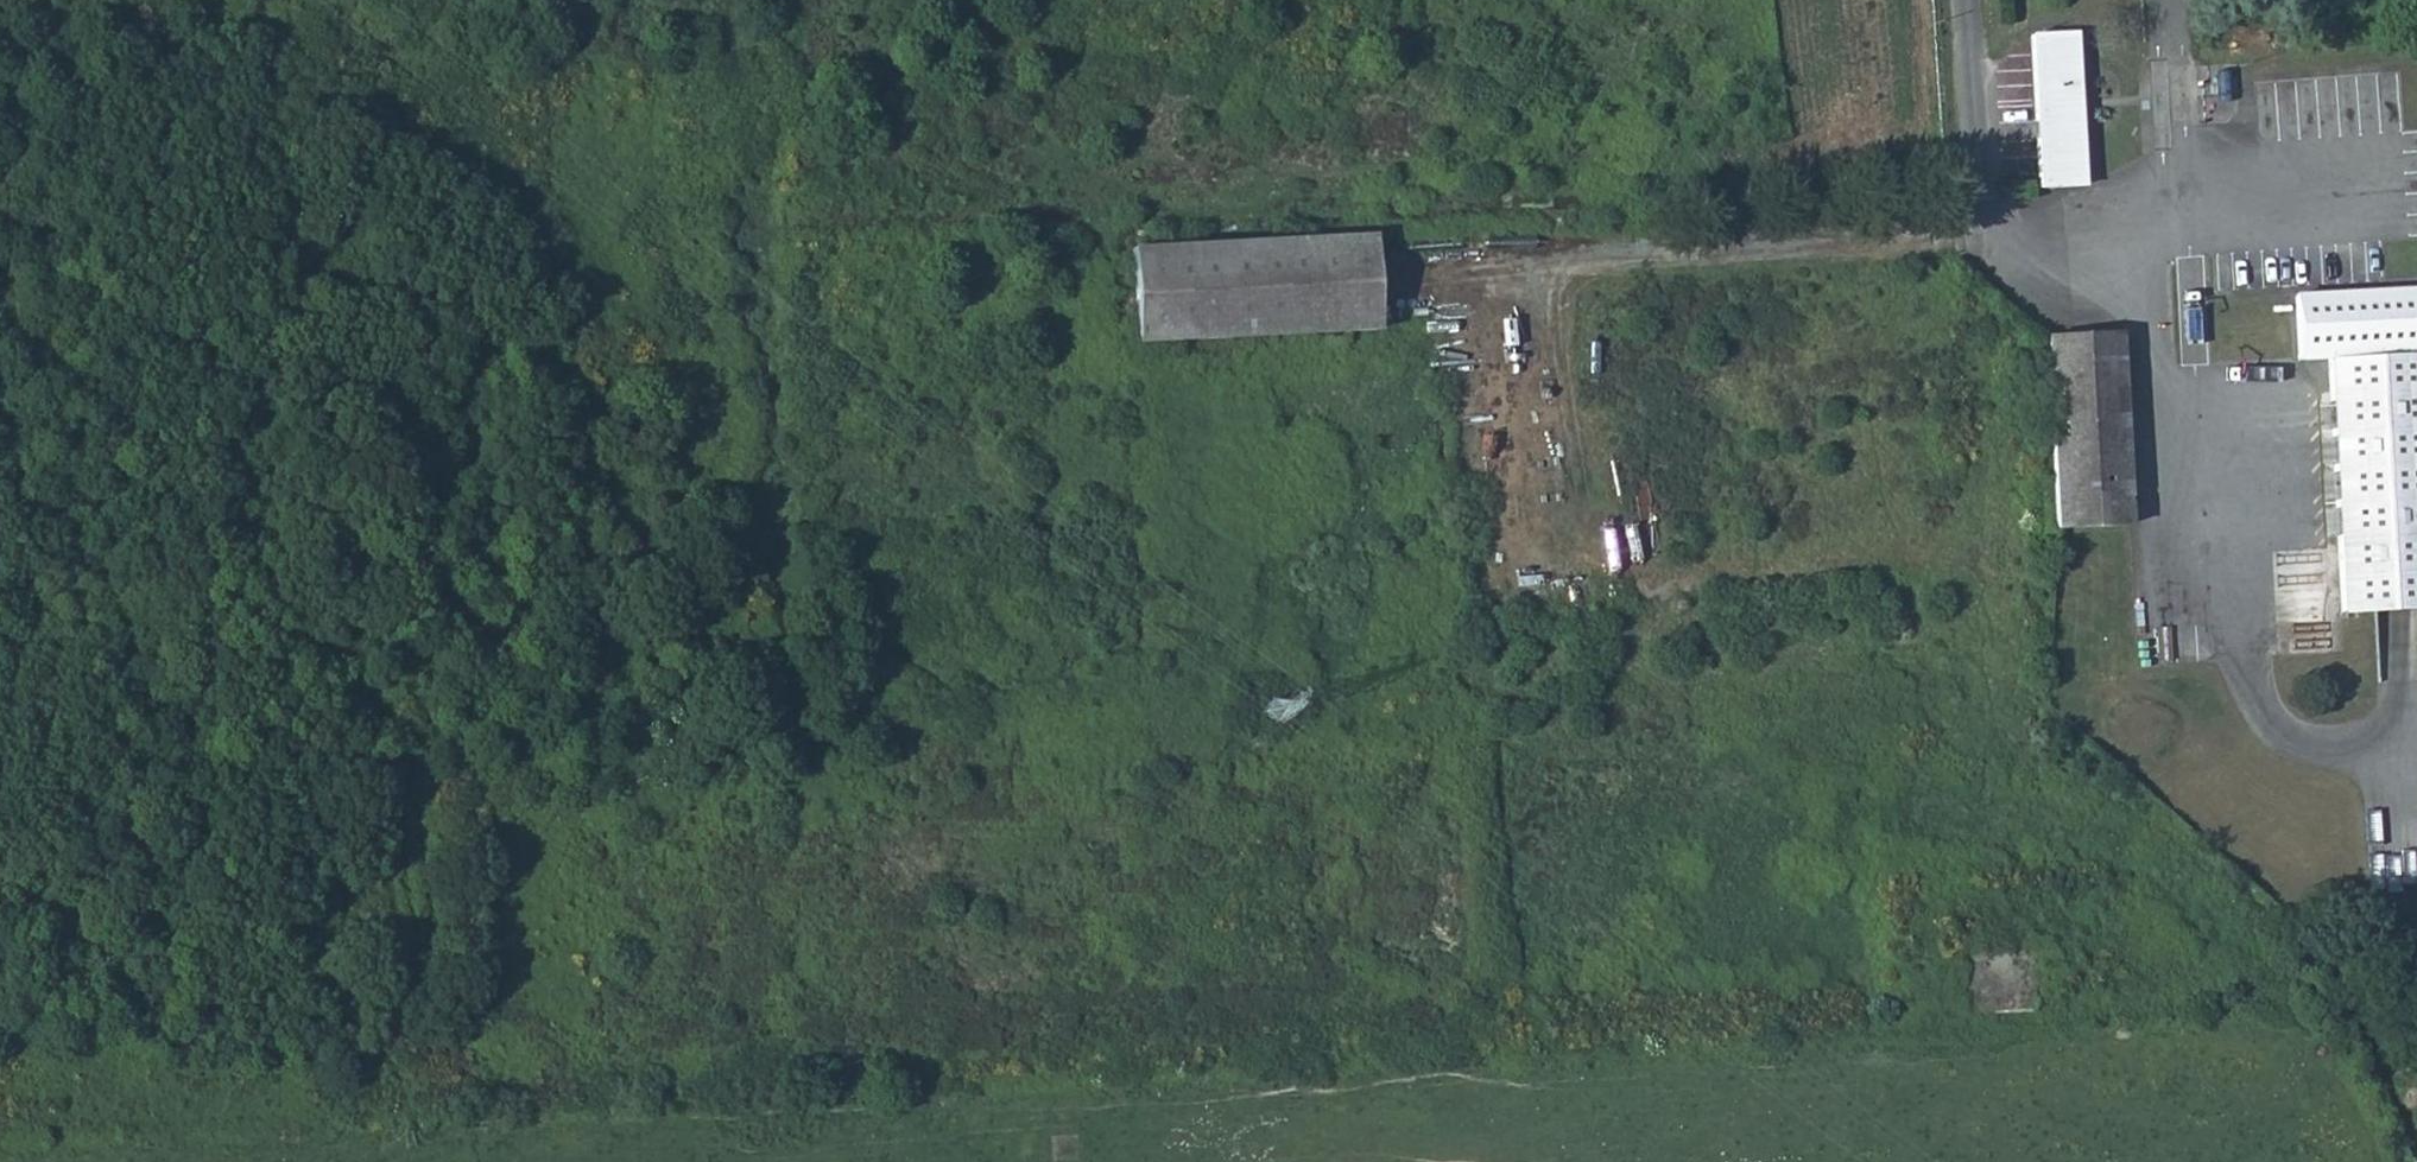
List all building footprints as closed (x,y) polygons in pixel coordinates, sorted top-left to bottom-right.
[(2032,168),(2078,166),(2069,22),(2024,26),(2032,168)] [(2032,168),(2033,177),(2079,173),(2078,166),(2032,168)] [(1129,241),(1137,332),(1369,319),(1363,227),(1129,241)] [(2294,345),(2323,345),(2416,341),(2416,331),(2416,279),(2292,282),(2294,345)] [(2112,337),(2040,342),(2049,518),(2123,514),(2116,417),(2112,337)] [(2333,592),(2416,589),(2416,341),(2323,345),(2333,592)] [(1756,982),(1756,968),(1741,968),(1742,982),(1756,982)]
